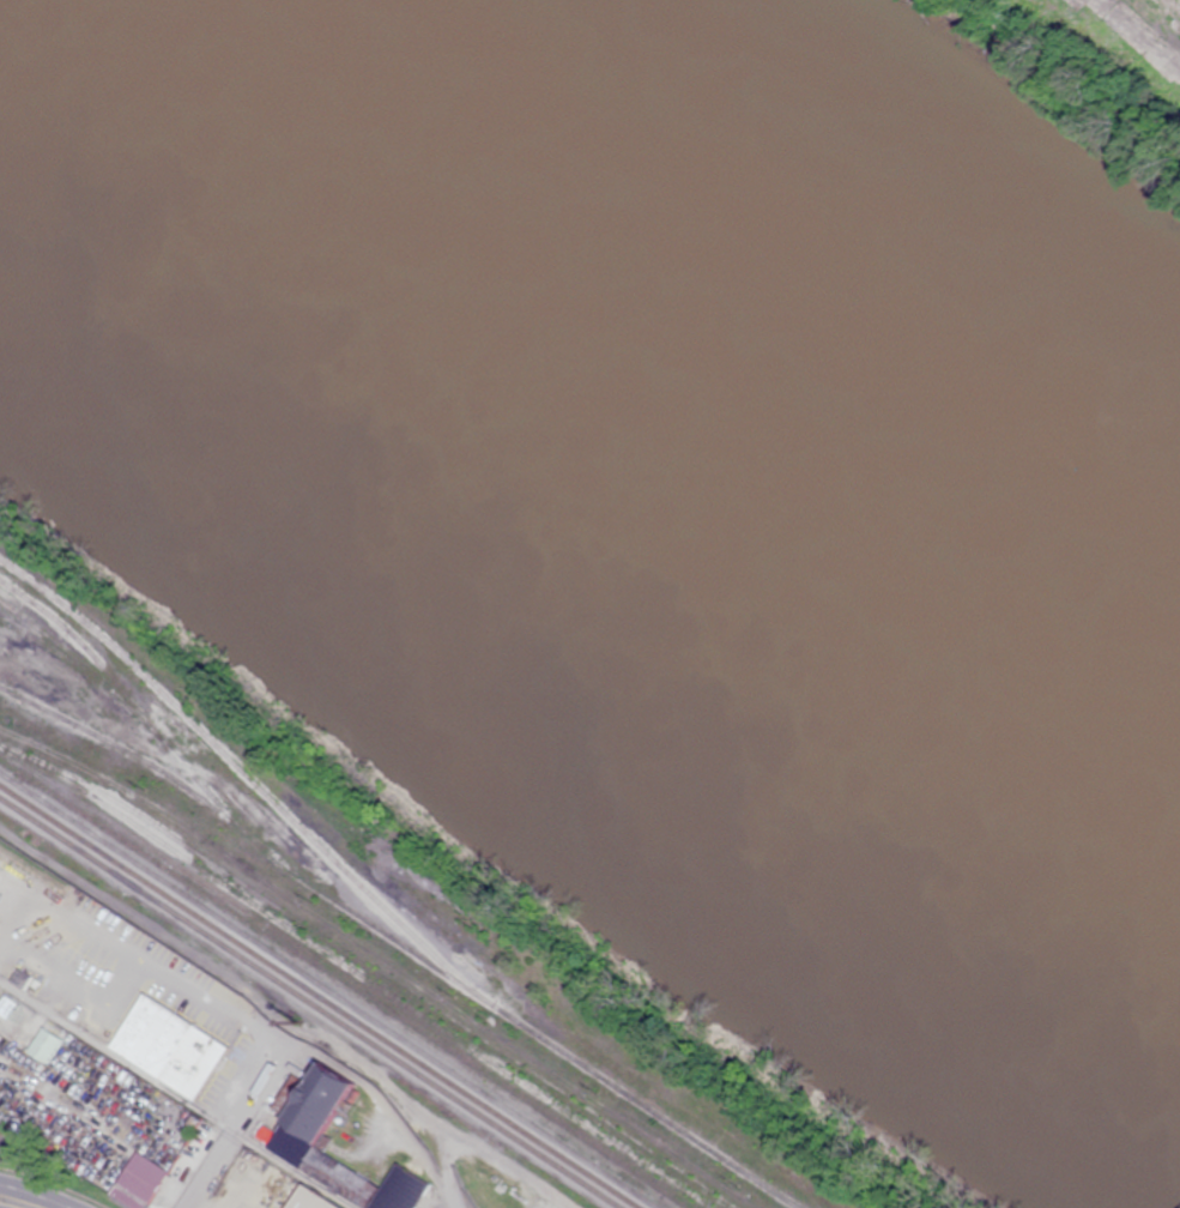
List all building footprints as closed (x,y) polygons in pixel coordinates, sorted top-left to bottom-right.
[(108,1049),(193,1101),(227,1047),(142,994),(108,1049)] [(133,1152),(108,1196),(130,1207),(147,1207),(167,1171),(133,1152)] [(300,1185),(286,1207),(337,1207),(300,1185)]
